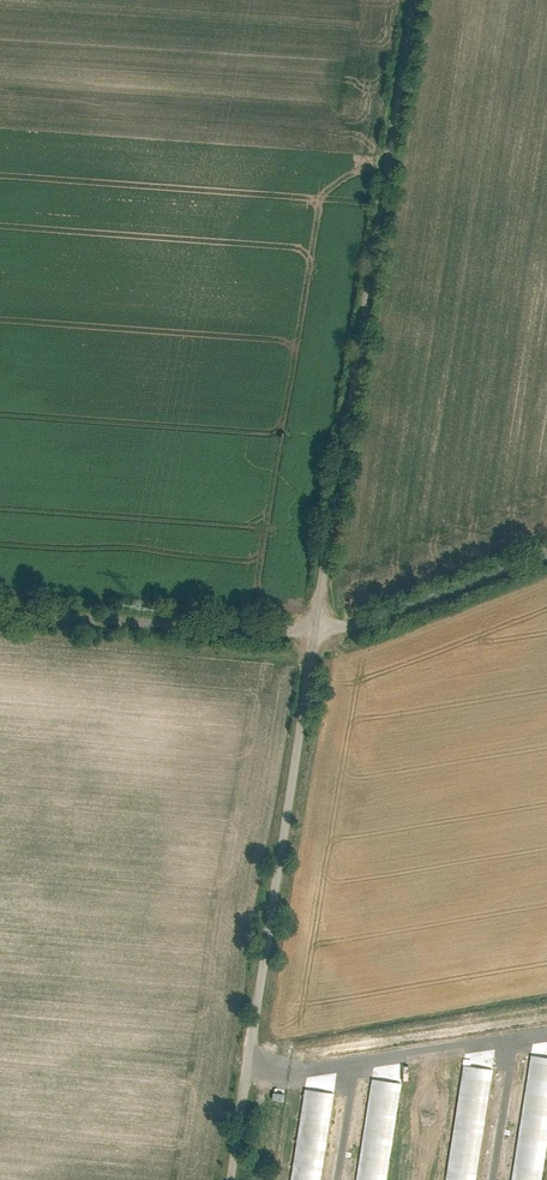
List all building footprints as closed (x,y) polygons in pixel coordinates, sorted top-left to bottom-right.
[(530,1055),(511,1179),(541,1179),(546,1140),(546,1057),(530,1055)] [(464,1066),(446,1179),(477,1179),(493,1070),(464,1066)] [(228,1090),(235,1091),(238,1073),(231,1072),(228,1090)] [(372,1079),(357,1179),(387,1179),(402,1084),(372,1079)] [(304,1089),(290,1179),(321,1179),(334,1094),(304,1089)]
